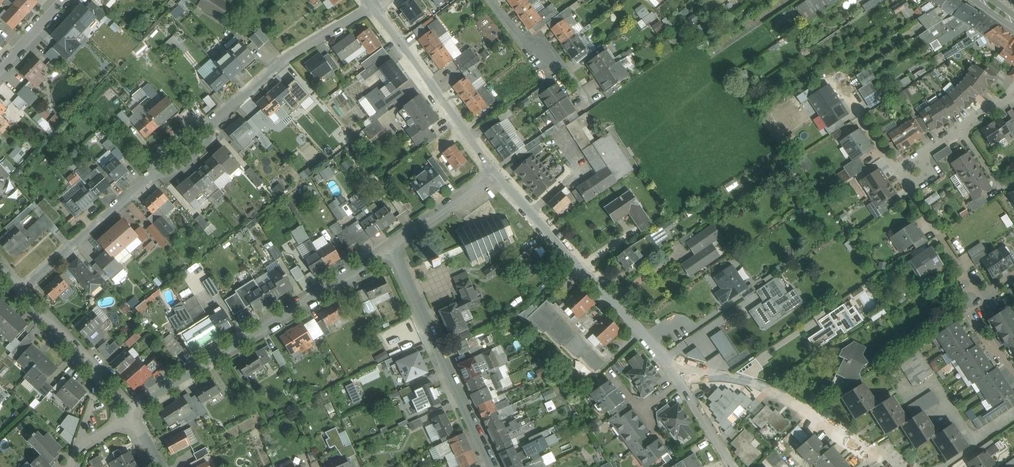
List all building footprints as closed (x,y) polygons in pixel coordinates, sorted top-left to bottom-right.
[(35,0),(11,0),(10,2),(13,5),(14,5),(26,16),(38,3),(35,0)] [(197,6),(222,22),(236,0),(201,0),(197,6)] [(413,0),(410,0),(400,8),(412,24),(419,19),(425,15),(413,0)] [(507,0),(519,15),(532,5),(528,0),(508,0),(507,0)] [(796,1),(799,5),(796,8),(806,23),(840,0),(797,0),(796,1)] [(863,6),(867,12),(885,0),(871,0),(863,6)] [(905,0),(892,9),(896,15),(901,11),(909,6),(905,0)] [(928,2),(938,8),(939,8),(946,0),(929,0),(928,2)] [(958,0),(946,0),(939,8),(948,14),(952,17),(963,3),(958,0)] [(634,9),(644,24),(653,18),(643,3),(634,9)] [(978,13),(963,3),(952,17),(962,23),(964,22),(978,13)] [(13,5),(1,19),(13,30),(26,16),(14,5),(13,5)] [(532,5),(519,15),(530,30),(543,21),(543,20),(538,14),(532,5)] [(179,6),(171,14),(176,19),(184,12),(179,6)] [(905,19),(915,13),(914,12),(909,6),(901,11),(905,19)] [(920,7),(914,12),(915,13),(919,18),(925,14),(920,7)] [(547,8),(538,14),(543,20),(552,13),(547,8)] [(939,8),(938,8),(926,15),(925,14),(919,18),(917,19),(927,31),(941,21),(948,14),(939,8)] [(87,21),(77,11),(62,27),(73,37),(87,21)] [(552,13),(543,20),(543,21),(545,24),(557,16),(554,12),(552,13)] [(978,13),(964,22),(972,28),(988,18),(980,12),(978,13)] [(577,23),(570,14),(563,19),(564,19),(571,28),(577,23)] [(425,15),(419,19),(422,24),(423,24),(428,20),(425,15)] [(560,15),(548,24),(551,29),(564,19),(563,19),(560,15)] [(930,44),(962,23),(952,17),(941,21),(927,31),(923,33),(930,44)] [(988,18),(972,28),(983,36),(999,26),(988,18)] [(551,29),(562,44),(575,34),(571,28),(564,19),(551,29)] [(448,32),(439,20),(429,27),(432,30),(438,39),(448,32)] [(966,31),(966,32),(972,28),(964,22),(962,23),(930,44),(929,44),(934,53),(942,48),(941,47),(966,31)] [(422,24),(413,31),(418,37),(427,30),(423,24),(422,24)] [(1013,37),(999,26),(983,36),(988,40),(1002,50),(1003,50),(1005,47),(1013,37)] [(977,40),(983,36),(972,28),(966,32),(965,33),(967,37),(952,48),(952,49),(942,55),(945,60),(977,40)] [(369,29),(357,37),(363,45),(370,55),(381,46),(369,29)] [(269,40),(260,30),(255,34),(265,44),(269,40)] [(432,30),(419,40),(430,55),(443,45),(445,44),(452,38),(448,32),(438,39),(432,30)] [(172,52),(177,48),(175,46),(180,41),(182,44),(184,41),(177,33),(165,43),(172,52)] [(929,44),(930,44),(923,33),(918,36),(925,47),(929,44)] [(265,44),(255,34),(249,39),(259,50),(265,44)] [(575,34),(562,44),(573,59),(586,49),(575,34)] [(354,36),(342,45),(340,43),(332,49),(341,61),(363,45),(358,39),(356,40),(354,36)] [(452,38),(445,44),(448,47),(458,40),(455,36),(452,38)] [(983,36),(977,40),(981,47),(986,43),(988,40),(983,36)] [(182,44),(180,41),(175,46),(177,48),(183,55),(188,51),(182,44)] [(246,48),(240,42),(229,52),(244,68),(255,58),(249,52),(246,48)] [(66,54),(56,43),(46,53),(56,64),(66,54)] [(604,44),(590,54),(593,59),(605,51),(606,51),(608,50),(604,44)] [(443,45),(430,55),(440,69),(453,60),(454,60),(443,45)] [(1010,50),(1005,47),(1003,50),(1000,54),(1013,65),(1013,45),(1010,50)] [(383,48),(362,64),(366,70),(366,69),(373,64),(387,54),(381,46),(383,48)] [(454,60),(453,60),(460,69),(476,57),(470,48),(454,60)] [(586,49),(573,59),(577,63),(590,54),(586,49)] [(593,59),(587,63),(597,77),(598,77),(615,65),(606,51),(605,51),(593,59)] [(229,52),(215,64),(219,68),(230,81),(244,68),(229,52)] [(321,53),(313,59),(314,60),(305,66),(312,75),(312,74),(313,73),(318,80),(332,70),(333,69),(324,57),(321,53)] [(339,68),(328,54),(324,57),(333,69),(332,70),(334,72),(339,68)] [(387,54),(373,64),(378,71),(380,69),(380,68),(391,60),(387,54)] [(35,56),(20,72),(31,82),(46,66),(35,56)] [(476,57),(460,69),(464,74),(480,62),(476,57)] [(205,80),(219,68),(215,64),(211,59),(197,71),(205,80)] [(408,81),(391,60),(380,68),(380,69),(391,83),(386,87),(391,94),(398,89),(408,81)] [(615,65),(598,77),(602,83),(601,84),(606,92),(614,87),(628,77),(619,62),(615,65)] [(373,64),(366,69),(366,70),(359,75),(365,82),(379,71),(378,71),(373,64)] [(1000,70),(992,64),(989,64),(987,67),(996,75),(1000,70)] [(984,72),(974,65),(968,73),(987,87),(993,79),(984,72)] [(996,75),(987,67),(984,72),(993,79),(996,75)] [(230,81),(219,68),(205,80),(216,93),(230,81)] [(876,79),(869,68),(856,76),(863,87),(871,82),(876,79)] [(477,69),(472,73),(472,72),(470,73),(471,74),(466,77),(472,85),(482,77),(477,69)] [(987,87),(968,73),(962,81),(981,95),(987,87)] [(466,77),(453,87),(464,101),(477,92),(484,87),(487,85),(482,77),(472,85),(466,77)] [(906,78),(900,82),(904,87),(909,84),(906,78)] [(310,96),(296,80),(288,86),(290,88),(288,90),(281,83),(269,93),(281,108),(286,104),(294,113),(301,106),(300,105),(310,96)] [(981,95),(962,81),(955,88),(971,105),(975,100),(972,97),(974,95),(973,93),(975,91),(978,94),(980,95),(981,95)] [(863,87),(858,90),(863,98),(876,90),(871,82),(863,87)] [(547,92),(541,96),(550,109),(566,98),(557,85),(547,92)] [(383,86),(360,103),(370,117),(377,112),(377,113),(385,107),(402,94),(398,89),(391,94),(386,87),(384,88),(383,86)] [(543,86),(531,94),(535,100),(541,96),(547,92),(543,86)] [(813,104),(832,91),(828,86),(816,94),(809,99),(810,99),(813,104)] [(495,102),(484,87),(477,92),(488,107),(495,102)] [(606,92),(604,93),(607,98),(617,92),(614,87),(606,92)] [(801,105),(810,99),(809,99),(816,94),(811,87),(796,97),(801,105)] [(971,105),(955,88),(947,95),(959,112),(960,112),(957,108),(959,106),(961,108),(963,106),(966,109),(971,105)] [(37,89),(29,98),(36,105),(45,96),(37,89)] [(132,96),(138,102),(146,95),(141,89),(132,96)] [(876,90),(863,98),(869,106),(879,100),(877,97),(882,94),(878,89),(876,90)] [(820,115),(839,103),(832,91),(813,104),(820,115)] [(477,92),(464,101),(475,116),(488,107),(477,92)] [(269,93),(257,104),(269,118),(274,114),(281,108),(269,93)] [(146,95),(138,102),(142,107),(150,100),(146,95)] [(209,95),(203,100),(210,109),(217,104),(209,95)] [(959,112),(947,95),(939,100),(951,118),(959,112)] [(130,109),(138,102),(132,96),(125,103),(130,109)] [(437,121),(420,98),(414,103),(413,101),(406,107),(417,122),(418,122),(418,123),(420,122),(425,130),(427,128),(437,121)] [(550,109),(549,109),(559,124),(576,112),(566,98),(550,109)] [(951,118),(939,100),(930,106),(943,125),(948,122),(947,120),(951,118)] [(138,102),(130,109),(134,114),(142,107),(138,102)] [(162,102),(148,114),(159,127),(173,115),(162,102)] [(840,119),(847,114),(839,103),(820,115),(828,126),(828,127),(840,119)] [(943,125),(930,106),(919,114),(929,129),(930,131),(936,127),(937,129),(943,125)] [(385,107),(377,113),(377,112),(370,117),(374,122),(378,120),(389,112),(385,107)] [(417,122),(406,107),(399,112),(410,127),(417,122)] [(288,116),(281,108),(274,114),(282,122),(288,116)] [(508,110),(500,116),(504,121),(507,119),(512,115),(508,110)] [(131,121),(122,111),(117,115),(126,125),(131,121)] [(586,113),(576,120),(583,129),(586,127),(592,123),(586,113)] [(148,114),(135,126),(145,139),(159,127),(148,114)] [(265,126),(255,115),(250,119),(260,131),(265,126)] [(929,129),(920,116),(915,119),(924,133),(929,129)] [(242,117),(225,132),(235,143),(237,141),(246,133),(252,128),(247,123),(242,117)] [(260,131),(250,119),(247,123),(252,128),(246,133),(252,140),(257,135),(256,134),(260,131)] [(504,121),(499,124),(498,123),(485,133),(495,147),(508,137),(516,132),(507,119),(504,121)] [(828,127),(828,126),(825,128),(829,135),(844,126),(840,119),(828,127)] [(924,133),(915,119),(910,123),(919,136),(924,133)] [(993,122),(988,126),(988,127),(981,131),(991,145),(998,141),(999,142),(1004,139),(1003,137),(1009,133),(1010,133),(1004,125),(1000,119),(994,123),(993,122)] [(374,122),(363,130),(370,140),(385,130),(378,120),(374,122)] [(583,129),(576,120),(566,127),(582,151),(592,144),(583,129)] [(1004,125),(1010,133),(1009,133),(1013,139),(1013,138),(1013,123),(1012,120),(1004,125)] [(910,123),(908,121),(898,128),(910,146),(916,142),(915,142),(920,138),(919,136),(910,123)] [(410,127),(406,131),(417,146),(426,140),(432,135),(432,134),(427,128),(425,130),(420,122),(418,123),(418,122),(417,122),(410,127)] [(555,126),(545,132),(549,138),(559,131),(555,126)] [(632,171),(609,134),(596,142),(586,127),(583,129),(592,144),(604,162),(616,182),(632,171)] [(888,134),(894,144),(900,152),(903,150),(910,146),(898,128),(888,134)] [(888,134),(886,130),(880,134),(889,148),(894,144),(888,134)] [(272,144),(260,131),(256,134),(257,135),(260,138),(259,140),(267,149),(272,144)] [(858,131),(842,141),(855,160),(870,149),(858,131)] [(435,132),(432,134),(432,135),(426,140),(429,144),(439,137),(435,132)] [(252,140),(246,133),(237,141),(245,150),(254,142),(252,140)] [(541,135),(535,139),(539,145),(545,141),(541,135)] [(508,137),(495,147),(505,160),(518,150),(508,137)] [(117,148),(109,138),(102,144),(111,154),(117,148)] [(535,139),(524,147),(528,153),(539,145),(535,139)] [(592,144),(582,151),(594,168),(604,162),(592,144)] [(9,155),(17,162),(26,152),(18,145),(9,155)] [(454,145),(443,154),(455,171),(467,162),(454,145)] [(528,153),(518,159),(523,165),(533,156),(534,158),(543,149),(539,145),(528,153)] [(948,146),(933,156),(937,163),(952,153),(948,146)] [(225,148),(213,158),(226,172),(229,175),(240,165),(225,148)] [(967,154),(952,164),(957,171),(957,174),(963,183),(979,172),(967,154)] [(75,173),(81,168),(70,156),(65,161),(75,173)] [(523,165),(515,172),(517,175),(519,173),(524,179),(540,165),(534,158),(533,156),(523,165)] [(127,172),(115,158),(104,168),(108,174),(115,182),(116,182),(127,172)] [(226,172),(214,158),(201,168),(214,182),(226,172)] [(1,163),(11,173),(15,168),(6,159),(1,163)] [(859,159),(846,168),(845,168),(851,178),(866,169),(859,159)] [(598,175),(577,189),(586,202),(616,182),(604,162),(594,168),(598,175)] [(0,165),(0,175),(3,173),(7,178),(10,175),(1,164),(0,165)] [(85,164),(84,165),(88,170),(80,178),(86,185),(93,178),(91,175),(95,172),(97,175),(99,173),(96,169),(92,172),(85,164)] [(81,168),(75,173),(80,178),(88,170),(84,165),(81,168)] [(450,179),(439,165),(434,169),(445,183),(450,179)] [(524,179),(522,181),(524,183),(526,182),(531,187),(548,173),(540,165),(524,179)] [(326,181),(335,175),(330,167),(320,172),(326,181)] [(214,182),(201,168),(189,179),(201,193),(214,182)] [(264,183),(250,168),(245,172),(258,188),(264,183)] [(433,168),(426,173),(425,171),(423,172),(424,173),(418,177),(418,176),(416,177),(418,179),(416,180),(413,180),(413,183),(411,184),(412,186),(412,190),(415,190),(423,201),(430,195),(431,197),(433,196),(432,195),(437,191),(438,192),(440,191),(438,189),(446,184),(445,183),(434,169),(433,168)] [(869,195),(888,183),(879,169),(860,182),(869,195)] [(99,173),(97,175),(95,172),(91,175),(93,178),(86,185),(97,197),(97,198),(111,186),(104,178),(99,173)] [(979,172),(963,183),(974,200),(982,194),(991,189),(979,172)] [(80,178),(75,173),(68,179),(73,184),(80,178)] [(548,173),(531,187),(537,193),(535,195),(537,197),(555,181),(548,173)] [(115,182),(108,174),(104,178),(111,186),(115,182)] [(57,195),(62,191),(70,183),(66,178),(52,189),(57,195)] [(201,193),(189,179),(177,190),(189,203),(195,198),(199,203),(205,197),(201,193)] [(888,183),(869,195),(872,200),(875,201),(878,206),(890,198),(895,194),(888,183)] [(97,197),(86,185),(72,197),(83,209),(97,197)] [(159,189),(143,203),(153,214),(169,200),(159,189)] [(70,200),(62,191),(57,195),(65,204),(70,200)] [(565,195),(561,191),(548,204),(558,214),(573,200),(568,194),(567,194),(565,195)] [(629,191),(607,206),(617,222),(629,214),(641,232),(652,225),(629,191)] [(367,207),(358,194),(351,199),(360,212),(367,207)] [(974,200),(967,204),(972,212),(987,202),(982,194),(974,200)] [(199,203),(195,198),(189,203),(196,211),(202,206),(199,203)] [(407,210),(399,198),(392,203),(400,215),(407,210)] [(890,198),(878,206),(880,208),(877,210),(881,216),(896,206),(890,198)] [(169,200),(153,214),(157,219),(162,214),(163,216),(174,206),(169,200)] [(34,202),(5,228),(9,232),(15,227),(19,223),(33,211),(40,219),(45,214),(34,202)] [(343,217),(333,202),(328,205),(338,221),(343,217)] [(352,211),(345,202),(340,205),(347,215),(352,211)] [(386,205),(373,215),(383,230),(397,220),(386,205)] [(363,211),(355,217),(360,224),(368,218),(363,211)] [(40,219),(26,231),(19,223),(15,227),(25,238),(12,249),(17,255),(48,228),(55,236),(60,231),(45,214),(40,219)] [(383,230),(373,215),(368,218),(360,224),(363,228),(371,239),(383,230)] [(506,218),(458,233),(456,229),(472,266),(473,265),(471,262),(514,235),(515,238),(516,238),(505,215),(506,218)] [(209,227),(201,216),(196,220),(204,230),(209,227)] [(164,227),(158,220),(153,224),(165,238),(174,230),(168,223),(164,227)] [(123,221),(111,231),(123,245),(135,235),(135,234),(134,233),(123,221)] [(337,222),(330,227),(336,235),(343,230),(337,222)] [(914,222),(891,238),(897,247),(899,245),(903,251),(913,244),(916,242),(915,241),(922,237),(919,231),(920,231),(914,222)] [(153,224),(148,228),(163,249),(167,245),(153,224)] [(209,227),(204,230),(208,235),(217,229),(212,224),(209,227)] [(359,231),(354,224),(343,231),(352,246),(357,242),(360,246),(371,239),(363,228),(359,231)] [(695,236),(686,242),(686,243),(694,255),(681,264),(681,265),(685,263),(690,271),(704,262),(705,263),(710,260),(711,262),(721,256),(712,243),(721,236),(713,224),(695,236)] [(302,226),(291,232),(300,246),(303,244),(310,240),(302,226)] [(0,240),(0,242),(9,252),(12,249),(25,238),(15,227),(9,232),(0,240)] [(148,237),(140,228),(134,233),(135,234),(135,235),(141,243),(148,237)] [(123,245),(111,231),(99,242),(107,252),(108,252),(118,263),(130,253),(123,245)] [(352,246),(343,231),(337,235),(346,250),(352,246)] [(692,232),(680,240),(683,245),(686,243),(686,242),(695,236),(692,232)] [(650,235),(643,239),(649,249),(656,244),(650,235)] [(922,237),(915,241),(916,242),(913,244),(916,249),(926,242),(922,237)] [(310,240),(303,244),(311,256),(318,252),(310,240)] [(331,243),(318,252),(327,267),(341,259),(331,243)] [(281,258),(274,246),(268,250),(275,261),(281,258)] [(533,247),(518,258),(531,276),(546,265),(533,247)] [(629,247),(617,258),(626,270),(642,258),(637,251),(634,253),(629,247)] [(1005,247),(998,252),(995,251),(989,255),(989,258),(986,259),(983,262),(993,278),(1000,273),(1001,273),(1007,269),(1007,268),(1013,264),(1008,255),(1010,254),(1010,252),(1007,247),(1005,247)] [(932,249),(910,263),(921,278),(942,264),(932,249)] [(983,251),(971,259),(976,267),(983,262),(986,259),(985,258),(986,256),(983,251)] [(118,263),(108,252),(107,252),(96,262),(97,262),(106,272),(101,276),(105,281),(110,277),(115,283),(120,281),(125,278),(126,272),(118,263)] [(311,256),(304,260),(314,276),(327,267),(318,252),(311,256)] [(95,278),(78,259),(68,268),(91,293),(100,285),(100,284),(95,278)] [(106,272),(97,262),(92,267),(99,274),(101,276),(106,272)] [(495,264),(484,272),(488,279),(499,271),(495,264)] [(745,286),(731,265),(717,275),(725,288),(715,295),(721,303),(728,298),(729,300),(740,293),(747,288),(745,286)] [(293,289),(280,267),(269,274),(273,280),(283,295),(293,289)] [(242,290),(246,297),(259,288),(247,268),(244,270),(245,271),(238,275),(244,286),(242,290)] [(73,282),(64,272),(60,276),(69,286),(73,282)] [(101,276),(99,274),(95,278),(100,284),(100,285),(105,292),(111,287),(105,281),(101,276)] [(60,276),(44,290),(54,301),(69,287),(69,286),(60,276)] [(219,293),(210,278),(203,282),(213,297),(219,293)] [(384,278),(365,287),(366,289),(371,300),(390,291),(384,278)] [(480,304),(469,279),(457,285),(463,301),(456,304),(460,313),(480,304)] [(273,280),(259,288),(269,304),(283,295),(273,280)] [(773,280),(766,285),(771,293),(762,299),(763,302),(753,308),(764,324),(773,318),(772,317),(779,312),(783,317),(783,316),(803,302),(803,303),(804,302),(795,289),(782,298),(778,293),(781,291),(773,280)] [(750,282),(745,286),(747,288),(740,293),(745,299),(756,291),(750,282)] [(581,317),(597,300),(580,284),(564,301),(581,317)] [(614,291),(618,298),(632,291),(629,284),(614,291)] [(766,285),(756,291),(762,299),(771,293),(766,285)] [(259,288),(246,297),(256,312),(269,304),(259,288)] [(366,289),(351,295),(358,306),(371,300),(366,289)] [(247,308),(238,295),(232,299),(240,312),(247,308)] [(152,296),(146,301),(150,305),(156,300),(152,296)] [(195,296),(182,304),(184,307),(197,300),(195,296)] [(534,302),(520,314),(539,337),(546,330),(557,343),(566,335),(564,332),(570,327),(547,299),(538,307),(534,302)] [(206,314),(197,300),(184,307),(193,322),(206,314)] [(0,301),(0,327),(13,313),(0,301)] [(339,303),(320,314),(324,320),(328,327),(346,316),(339,303)] [(182,304),(174,309),(178,314),(170,319),(181,337),(183,336),(197,327),(193,322),(184,307),(182,304)] [(467,330),(460,313),(456,304),(439,311),(451,337),(467,330)] [(844,304),(818,321),(823,329),(808,339),(815,350),(821,346),(822,347),(829,342),(829,341),(837,335),(835,332),(841,329),(844,334),(863,321),(863,320),(861,321),(855,312),(851,315),(844,304)] [(989,320),(1007,347),(1009,346),(1013,355),(1013,318),(1007,308),(989,320)] [(224,310),(210,319),(220,335),(234,326),(224,310)] [(606,311),(588,329),(594,335),(590,339),(601,349),(623,329),(606,311)] [(92,312),(76,326),(86,337),(87,337),(94,345),(104,337),(96,328),(102,323),(92,312)] [(0,327),(0,330),(12,341),(12,342),(16,338),(27,326),(13,313),(0,327)] [(220,335),(210,319),(197,327),(206,343),(220,335)] [(328,327),(324,320),(317,324),(326,338),(332,334),(328,327)] [(956,322),(936,336),(953,361),(956,359),(973,348),(973,347),(956,322)] [(197,327),(183,336),(193,351),(206,343),(197,327)] [(298,328),(280,339),(285,346),(288,351),(306,340),(298,328)] [(723,328),(711,335),(729,369),(750,357),(745,349),(737,354),(723,328)] [(136,333),(126,342),(130,347),(140,338),(136,333)] [(162,341),(176,356),(185,348),(171,333),(162,341)] [(21,343),(19,345),(26,352),(32,345),(31,344),(35,340),(28,334),(21,343)] [(16,338),(12,342),(12,341),(6,348),(11,353),(19,345),(21,343),(16,338)] [(466,340),(455,345),(460,355),(471,350),(466,340)] [(106,341),(97,349),(101,354),(110,346),(106,341)] [(110,346),(101,354),(107,360),(120,348),(115,342),(110,346)] [(853,343),(841,350),(838,357),(847,361),(847,363),(848,363),(846,367),(841,365),(837,373),(840,374),(841,372),(843,373),(844,374),(850,371),(852,374),(867,364),(862,356),(866,349),(853,343)] [(398,344),(387,349),(391,357),(402,352),(398,344)] [(26,352),(18,361),(30,372),(44,356),(32,345),(26,352)] [(976,345),(973,347),(973,348),(956,359),(973,384),(976,382),(993,371),(993,370),(976,345)] [(288,351),(285,346),(278,350),(287,363),(293,360),(288,351)] [(696,364),(705,358),(697,346),(688,352),(696,364)] [(264,348),(237,365),(245,377),(246,376),(250,382),(255,378),(252,373),(271,361),(264,348)] [(494,348),(482,354),(490,371),(499,367),(492,353),(495,352),(494,348)] [(933,374),(918,349),(897,362),(913,386),(923,380),(933,374)] [(126,350),(111,364),(120,375),(136,361),(136,360),(126,350)] [(287,363),(278,350),(272,353),(281,367),(287,363)] [(387,350),(375,356),(378,362),(390,356),(387,350)] [(418,354),(405,360),(413,379),(427,373),(418,354)] [(398,355),(386,360),(388,366),(401,361),(398,355)] [(30,372),(25,377),(37,387),(39,389),(46,381),(51,375),(49,373),(55,366),(44,356),(30,372)] [(643,363),(638,356),(630,362),(635,369),(628,374),(641,392),(651,385),(660,378),(647,361),(643,363)] [(474,357),(458,365),(465,382),(480,375),(482,374),(474,357)] [(164,369),(154,358),(145,366),(151,374),(154,377),(164,369)] [(138,359),(136,360),(136,361),(120,375),(130,385),(131,385),(135,389),(139,385),(140,385),(146,380),(145,380),(151,374),(145,366),(138,359)] [(753,365),(751,362),(736,373),(757,379),(759,373),(763,369),(755,359),(757,362),(753,365)] [(482,374),(480,375),(486,387),(499,381),(509,376),(506,372),(508,371),(505,364),(499,367),(490,371),(482,374)] [(993,371),(976,382),(993,407),(1013,394),(996,368),(993,370),(993,371)] [(480,375),(465,382),(472,395),(486,388),(486,387),(480,375)] [(64,377),(54,387),(54,388),(53,389),(59,394),(70,382),(64,377)] [(214,380),(195,391),(197,394),(203,403),(221,392),(214,380)] [(606,380),(595,390),(595,391),(590,395),(591,396),(589,398),(593,404),(594,406),(616,390),(610,380),(608,382),(606,380)] [(54,387),(46,381),(39,389),(37,387),(35,388),(46,397),(53,389),(54,388),(54,387)] [(59,394),(59,395),(72,407),(85,393),(72,381),(70,382),(59,394)] [(486,387),(486,388),(493,385),(496,391),(503,388),(499,381),(486,387)] [(356,382),(346,386),(353,403),(363,399),(356,382)] [(432,384),(419,390),(428,409),(440,403),(432,384)] [(862,384),(842,397),(857,419),(871,410),(877,406),(862,384)] [(641,392),(640,398),(643,399),(655,390),(651,385),(641,392)] [(411,386),(396,393),(398,399),(410,394),(413,392),(411,386)] [(486,388),(472,395),(477,407),(492,400),(486,388)] [(551,388),(542,393),(546,400),(555,395),(551,388)] [(737,397),(728,389),(727,390),(725,388),(722,392),(718,388),(713,393),(732,411),(738,404),(745,410),(747,409),(753,402),(746,395),(745,396),(741,392),(737,397)] [(415,406),(409,408),(411,413),(405,416),(408,423),(419,418),(417,413),(428,409),(419,390),(413,392),(410,394),(415,406)] [(616,390),(594,406),(600,414),(603,412),(604,413),(609,409),(610,412),(623,402),(615,391),(617,390),(616,390)] [(932,391),(905,408),(912,418),(922,412),(938,402),(932,391)] [(732,411),(713,393),(708,399),(712,402),(709,405),(710,407),(709,408),(718,417),(715,419),(719,423),(718,424),(726,431),(732,425),(733,424),(726,417),(732,411)] [(1013,394),(993,407),(972,421),(978,430),(1013,406),(1013,393),(1013,394)] [(203,403),(197,394),(192,398),(194,402),(202,415),(202,416),(208,412),(203,403)] [(504,394),(492,400),(495,406),(502,403),(501,401),(505,400),(505,401),(507,401),(507,400),(504,394)] [(185,397),(161,412),(169,425),(193,411),(190,405),(185,397)] [(877,406),(871,410),(887,434),(901,425),(907,421),(891,397),(877,406)] [(756,399),(753,402),(747,409),(751,413),(761,403),(756,399)] [(492,400),(477,407),(482,418),(497,412),(495,406),(492,400)] [(509,406),(507,401),(505,401),(505,400),(501,401),(502,403),(495,406),(497,412),(509,406)] [(552,400),(545,403),(549,411),(556,408),(552,400)] [(202,415),(194,402),(190,405),(193,411),(197,418),(202,415)] [(623,402),(610,412),(614,416),(623,409),(627,407),(623,402)] [(761,403),(751,413),(755,417),(765,407),(761,403)] [(667,404),(656,413),(657,422),(659,422),(662,420),(661,418),(671,410),(667,404)] [(509,406),(497,412),(500,417),(507,414),(508,415),(511,414),(510,412),(512,411),(509,406)] [(774,411),(773,412),(766,406),(765,407),(755,417),(752,420),(760,428),(766,421),(780,434),(791,423),(786,419),(785,419),(780,415),(779,416),(774,411)] [(681,409),(677,412),(674,408),(671,410),(661,418),(662,420),(674,435),(678,432),(684,439),(692,433),(686,426),(691,422),(681,409)] [(623,409),(614,416),(610,419),(614,424),(627,414),(623,409)] [(627,414),(614,424),(621,434),(640,421),(633,410),(627,414)] [(497,412),(482,418),(488,430),(502,423),(500,417),(497,412)] [(937,434),(922,412),(912,418),(907,421),(901,425),(917,448),(932,438),(937,434)] [(454,434),(445,414),(433,420),(441,440),(454,434)] [(420,418),(409,423),(412,430),(423,425),(420,418)] [(640,421),(621,434),(629,445),(642,435),(648,431),(640,421)] [(502,423),(488,430),(493,441),(508,434),(506,430),(502,423)] [(518,423),(509,427),(509,428),(506,430),(508,434),(520,428),(518,423)] [(968,447),(952,424),(937,434),(932,438),(948,461),(968,447)] [(732,425),(726,431),(724,432),(729,437),(736,429),(732,425)] [(808,436),(797,426),(790,433),(802,444),(808,436)] [(325,464),(326,466),(350,466),(346,459),(349,458),(344,447),(345,447),(336,428),(325,433),(329,438),(326,440),(330,449),(335,446),(342,457),(325,464)] [(520,428),(508,434),(510,440),(523,434),(520,428)] [(741,433),(736,429),(729,437),(733,441),(741,433)] [(733,441),(731,444),(737,450),(736,451),(741,456),(739,457),(741,459),(741,460),(748,466),(761,454),(747,440),(751,436),(744,430),(741,433),(733,441)] [(50,435),(48,433),(44,437),(44,438),(38,431),(35,434),(33,436),(34,437),(28,442),(41,455),(43,458),(49,453),(55,459),(60,454),(60,453),(59,454),(58,452),(62,448),(50,436),(50,435)] [(185,431),(166,441),(172,453),(191,443),(185,431)] [(464,434),(435,447),(440,459),(454,452),(457,458),(472,451),(464,434)] [(508,434),(493,441),(499,454),(514,447),(510,440),(508,434)] [(555,434),(535,444),(537,447),(534,448),(537,454),(559,443),(555,434)] [(642,435),(629,445),(633,450),(646,440),(642,435)] [(814,435),(797,450),(811,466),(814,464),(813,464),(832,447),(829,449),(826,445),(824,447),(814,435)] [(991,439),(980,447),(983,452),(985,451),(995,445),(991,439)] [(646,440),(633,450),(637,456),(650,446),(646,440)] [(637,456),(645,466),(647,466),(667,452),(658,440),(650,446),(637,456)] [(1004,448),(1000,441),(995,445),(999,451),(1004,448)] [(345,447),(344,447),(349,458),(356,455),(351,444),(345,447)] [(535,444),(523,450),(525,452),(521,455),(519,457),(521,462),(537,454),(534,448),(537,447),(535,444)] [(995,445),(985,451),(990,458),(999,451),(995,445)] [(206,447),(194,454),(197,460),(205,456),(209,454),(206,447)] [(499,454),(505,466),(510,466),(521,462),(519,457),(514,447),(499,454)] [(813,464),(814,464),(816,466),(849,466),(832,447),(813,464)] [(457,458),(461,466),(468,466),(469,466),(477,462),(472,451),(457,458)] [(767,455),(771,463),(780,459),(776,451),(767,455)] [(968,463),(970,466),(992,466),(994,465),(990,458),(985,451),(983,452),(968,463)] [(115,461),(118,466),(139,466),(130,452),(115,461)] [(55,459),(49,453),(43,458),(52,466),(57,462),(55,459)] [(672,466),(702,466),(694,454),(672,466)] [(41,455),(31,465),(32,466),(52,466),(43,458),(41,455)] [(101,455),(89,462),(92,466),(102,461),(104,460),(101,455)] [(191,464),(192,466),(200,466),(208,463),(205,456),(197,460),(191,464)] [(457,458),(447,463),(449,466),(461,466),(457,458)] [(528,465),(530,466),(544,466),(546,466),(542,458),(537,460),(536,458),(532,460),(534,462),(528,465)]
